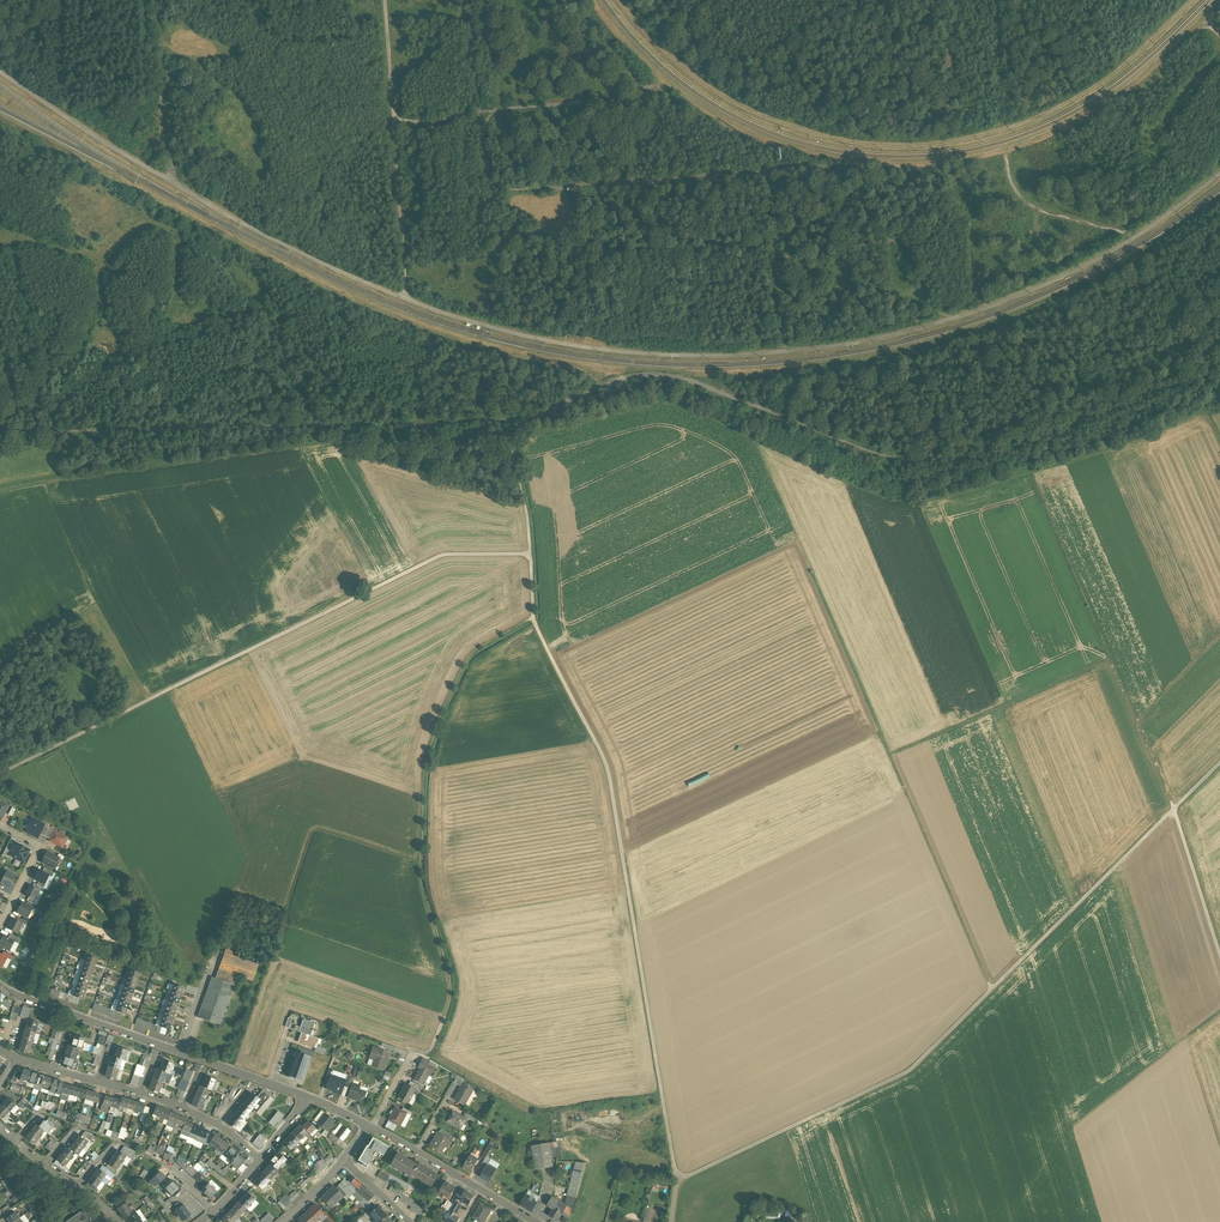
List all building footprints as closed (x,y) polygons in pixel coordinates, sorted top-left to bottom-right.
[(1068,403),(1063,408),(1066,412),(1071,408),(1068,403)] [(683,781),(685,786),(725,768),(723,763),(683,781)] [(0,801),(0,819),(2,819),(9,806),(0,801)] [(32,818),(25,831),(38,838),(39,834),(44,825),(32,818)] [(44,825),(39,834),(46,838),(51,829),(51,828),(44,825)] [(51,829),(46,838),(50,840),(55,831),(51,829)] [(50,840),(50,841),(63,848),(68,838),(55,831),(50,840)] [(29,850),(15,843),(13,848),(9,855),(10,855),(23,862),(29,850)] [(13,848),(8,845),(3,855),(8,858),(10,855),(9,855),(13,848)] [(59,859),(47,852),(42,862),(54,868),(56,865),(57,866),(59,862),(57,862),(59,859)] [(15,871),(5,867),(4,870),(7,871),(13,875),(15,871)] [(54,873),(45,868),(42,872),(49,875),(49,876),(52,877),(54,873)] [(42,872),(39,870),(34,879),(39,882),(44,884),(49,876),(49,875),(42,872)] [(7,871),(1,884),(10,888),(16,876),(13,875),(7,871)] [(33,887),(30,885),(24,895),(29,897),(34,900),(39,890),(33,887)] [(32,908),(23,903),(18,912),(27,917),(32,908)] [(27,922),(17,917),(16,920),(22,923),(25,925),(27,922)] [(16,920),(13,918),(7,928),(17,933),(22,923),(16,920)] [(20,939),(10,934),(8,938),(14,942),(18,943),(20,939)] [(3,936),(0,943),(0,945),(9,950),(14,942),(8,938),(3,936)] [(13,956),(4,951),(2,955),(7,958),(11,960),(13,956)] [(232,955),(224,952),(218,970),(238,977),(253,982),(259,964),(232,955)] [(97,959),(87,955),(86,960),(95,964),(97,959)] [(95,964),(86,960),(84,965),(94,969),(95,964)] [(94,969),(84,965),(82,970),(92,974),(94,969)] [(92,974),(82,970),(80,976),(90,979),(92,974)] [(140,973),(130,970),(128,975),(138,979),(140,973)] [(238,977),(218,970),(215,979),(235,986),(238,977)] [(138,979),(128,975),(126,980),(136,984),(138,979)] [(90,979),(80,976),(78,981),(88,984),(90,979)] [(215,979),(212,978),(198,1017),(221,1026),(235,986),(215,979)] [(136,984),(126,980),(125,985),(134,989),(136,984)] [(88,984),(78,981),(77,986),(86,989),(88,984)] [(134,989),(125,985),(123,990),(133,994),(134,989)] [(183,988),(174,985),(172,990),(181,993),(183,988)] [(86,989),(77,986),(75,991),(85,994),(86,989)] [(133,994),(123,990),(121,996),(131,999),(133,994)] [(181,993),(172,990),(170,995),(180,999),(181,993)] [(85,994),(75,991),(73,996),(76,997),(79,998),(83,1000),(85,994)] [(180,999),(170,995),(168,1000),(178,1004),(180,999)] [(131,999),(121,996),(119,1001),(129,1004),(131,999)] [(178,1004),(168,1000),(166,1005),(176,1009),(178,1004)] [(129,1004),(119,1001),(118,1006),(127,1009),(129,1004)] [(176,1009),(166,1005),(165,1011),(174,1014),(176,1009)] [(127,1009),(118,1006),(116,1011),(119,1012),(123,1014),(125,1014),(127,1009)] [(30,1009),(23,1007),(20,1017),(27,1019),(30,1009)] [(174,1014),(165,1011),(163,1016),(173,1019),(174,1014)] [(173,1019),(163,1016),(161,1021),(171,1024),(173,1019)] [(314,1023),(303,1019),(300,1027),(301,1028),(300,1032),(302,1033),(310,1035),(314,1023)] [(39,1023),(28,1020),(25,1030),(35,1033),(38,1024),(39,1024),(39,1023)] [(55,1029),(61,1031),(63,1023),(57,1021),(55,1029)] [(171,1024),(161,1021),(159,1026),(162,1027),(169,1030),(171,1024)] [(35,1033),(25,1030),(22,1040),(32,1043),(35,1033)] [(310,1035),(302,1033),(298,1042),(314,1047),(315,1043),(317,1038),(310,1035)] [(85,1039),(74,1036),(71,1046),(78,1049),(81,1050),(83,1042),(84,1040),(85,1040),(85,1039)] [(97,1044),(103,1046),(106,1038),(100,1036),(97,1044)] [(32,1043),(22,1040),(19,1050),(18,1050),(29,1053),(32,1043)] [(78,1049),(71,1046),(69,1045),(65,1055),(75,1058),(78,1049)] [(127,1050),(118,1047),(114,1057),(121,1059),(121,1060),(124,1060),(127,1050)] [(389,1053),(373,1047),(371,1054),(376,1056),(372,1066),(383,1070),(389,1053)] [(150,1054),(160,1057),(163,1051),(153,1048),(150,1054)] [(351,1051),(346,1055),(350,1060),(354,1056),(351,1051)] [(310,1058),(300,1054),(291,1077),(301,1081),(310,1058)] [(75,1058),(65,1055),(62,1065),(61,1065),(72,1069),(72,1068),(71,1068),(75,1058)] [(121,1059),(114,1057),(112,1056),(109,1066),(118,1069),(121,1060),(121,1059)] [(429,1061),(423,1058),(418,1067),(420,1068),(414,1079),(423,1084),(425,1081),(424,1080),(427,1072),(434,1076),(437,1069),(428,1064),(429,1061)] [(160,1070),(166,1073),(169,1074),(173,1064),(174,1064),(163,1060),(164,1060),(160,1070)] [(143,1066),(137,1065),(134,1074),(141,1077),(142,1077),(145,1067),(143,1066)] [(118,1069),(109,1066),(105,1076),(115,1080),(115,1079),(118,1069)] [(31,1072),(24,1069),(23,1069),(20,1079),(28,1081),(31,1072)] [(160,1070),(157,1069),(153,1079),(163,1082),(166,1073),(160,1070)] [(38,1074),(31,1072),(28,1081),(35,1084),(38,1074)] [(46,1077),(38,1074),(35,1084),(42,1086),(46,1077)] [(141,1077),(134,1074),(130,1084),(137,1087),(141,1077)] [(216,1080),(206,1076),(206,1077),(202,1086),(209,1089),(211,1090),(215,1081),(216,1081),(216,1080)] [(464,1079),(458,1076),(456,1079),(454,1082),(460,1086),(464,1079)] [(53,1079),(46,1077),(42,1086),(50,1089),(53,1079)] [(345,1082),(330,1077),(326,1088),(334,1091),(333,1092),(341,1095),(344,1087),(345,1082)] [(50,1089),(49,1091),(55,1093),(59,1081),(53,1079),(50,1089)] [(163,1082),(153,1079),(149,1088),(159,1092),(163,1082)] [(64,1083),(59,1081),(55,1093),(61,1095),(61,1092),(64,1084),(64,1083)] [(421,1087),(411,1081),(408,1086),(415,1089),(419,1092),(421,1087)] [(72,1086),(64,1084),(61,1092),(62,1092),(70,1094),(72,1086)] [(353,1084),(351,1089),(348,1097),(362,1102),(366,1092),(359,1090),(360,1086),(353,1084)] [(408,1086),(405,1084),(398,1097),(408,1103),(415,1089),(408,1086)] [(474,1089),(464,1084),(455,1100),(465,1106),(474,1089)] [(209,1089),(202,1086),(200,1085),(196,1095),(205,1099),(209,1089)] [(80,1089),(72,1086),(70,1094),(77,1096),(80,1089)] [(87,1091),(80,1089),(77,1096),(85,1099),(87,1091)] [(270,1096),(263,1090),(257,1098),(259,1100),(251,1110),(256,1113),(270,1096)] [(95,1093),(87,1091),(85,1099),(93,1101),(95,1093),(96,1093),(95,1093)] [(70,1094),(62,1092),(61,1092),(61,1095),(60,1099),(68,1101),(70,1094)] [(257,1098),(251,1093),(251,1094),(244,1104),(251,1110),(259,1100),(257,1098)] [(205,1099),(196,1095),(192,1105),(191,1105),(201,1109),(205,1099)] [(113,1098),(105,1096),(103,1104),(111,1106),(113,1098)] [(15,1104),(8,1098),(8,1099),(2,1105),(10,1111),(15,1104)] [(121,1101),(113,1098),(111,1106),(115,1107),(119,1108),(119,1106),(121,1101)] [(129,1100),(121,1098),(121,1101),(119,1106),(123,1107),(127,1108),(129,1100)] [(137,1103),(129,1100),(127,1108),(135,1110),(137,1103)] [(28,1103),(25,1107),(33,1113),(35,1110),(33,1109),(34,1107),(28,1103)] [(145,1105),(137,1103),(135,1110),(138,1111),(143,1113),(145,1106),(145,1105),(145,1104),(145,1105)] [(19,1108),(15,1104),(10,1111),(13,1114),(19,1108)] [(111,1106),(103,1104),(101,1110),(109,1113),(109,1111),(111,1106)] [(244,1104),(236,1113),(244,1119),(251,1110),(244,1104)] [(0,1108),(0,1114),(4,1117),(10,1111),(2,1105),(0,1108)] [(164,1110),(156,1107),(156,1106),(153,1114),(156,1115),(161,1117),(164,1110)] [(401,1111),(395,1108),(389,1120),(400,1125),(406,1114),(406,1113),(401,1111)] [(64,1113),(58,1110),(56,1116),(62,1118),(64,1115),(64,1113)] [(171,1113),(164,1110),(161,1117),(165,1119),(168,1120),(171,1113)] [(269,1123),(270,1124),(275,1128),(284,1115),(278,1111),(269,1123)] [(467,1120),(453,1111),(447,1121),(461,1129),(467,1120)] [(476,1118),(466,1112),(464,1116),(474,1122),(476,1118)] [(179,1116),(171,1113),(168,1120),(176,1123),(179,1116)] [(244,1119),(236,1113),(228,1123),(236,1130),(236,1129),(244,1119)] [(13,1114),(11,1118),(17,1123),(20,1120),(13,1114)] [(91,1119),(81,1114),(80,1118),(83,1120),(82,1122),(89,1125),(91,1119)] [(325,1114),(317,1124),(326,1130),(331,1123),(333,1120),(325,1114)] [(186,1119),(179,1116),(176,1123),(179,1125),(183,1127),(185,1121),(186,1119)] [(60,1125),(51,1117),(49,1117),(46,1121),(52,1126),(56,1128),(56,1129),(60,1125)] [(46,1121),(44,1120),(45,1120),(40,1127),(39,1127),(45,1130),(47,1133),(52,1126),(46,1121)] [(185,1121),(183,1127),(182,1129),(190,1132),(193,1125),(185,1121)] [(303,1127),(302,1127),(308,1132),(309,1134),(315,1128),(308,1121),(303,1127)] [(397,1125),(388,1121),(385,1127),(394,1131),(397,1125)] [(331,1123),(326,1130),(329,1132),(334,1125),(331,1123)] [(40,1127),(37,1124),(36,1124),(37,1125),(32,1131),(39,1137),(45,1130),(39,1127),(40,1127)] [(200,1128),(193,1125),(190,1132),(198,1135),(200,1128)] [(303,1127),(300,1125),(292,1134),(299,1141),(307,1132),(308,1132),(302,1127),(303,1127)] [(335,1135),(339,1138),(342,1141),(350,1131),(342,1125),(335,1135)] [(52,1126),(47,1133),(50,1135),(56,1128),(52,1126)] [(122,1127),(120,1134),(118,1137),(126,1140),(128,1133),(125,1132),(126,1129),(122,1127)] [(208,1131),(200,1128),(198,1135),(205,1138),(207,1135),(208,1130),(208,1131)] [(452,1135),(441,1129),(439,1133),(449,1139),(452,1135)] [(32,1131),(26,1137),(34,1144),(39,1137),(32,1131)] [(118,1134),(112,1131),(110,1137),(117,1140),(118,1137),(117,1137),(118,1134)] [(94,1136),(84,1132),(81,1136),(86,1140),(87,1139),(90,1141),(94,1136)] [(439,1133),(438,1132),(430,1145),(440,1151),(444,1144),(448,1147),(452,1140),(449,1139),(439,1133)] [(333,1133),(329,1139),(336,1143),(339,1138),(335,1135),(333,1133)] [(292,1134),(283,1143),(282,1143),(290,1150),(299,1141),(292,1134)] [(81,1136),(80,1135),(80,1136),(75,1142),(83,1148),(88,1141),(86,1140),(81,1136)] [(205,1138),(198,1135),(196,1140),(203,1144),(205,1138)] [(213,1138),(207,1135),(203,1144),(208,1146),(209,1144),(213,1138)] [(213,1138),(209,1144),(214,1147),(221,1139),(214,1135),(213,1138)] [(39,1137),(34,1144),(38,1147),(43,1140),(39,1137)] [(367,1145),(358,1160),(367,1166),(373,1155),(376,1156),(378,1153),(383,1156),(388,1147),(373,1138),(368,1146),(367,1145)] [(229,1146),(221,1139),(214,1147),(222,1154),(229,1146)] [(88,1141),(83,1148),(87,1151),(92,1144),(88,1141)] [(83,1148),(75,1142),(70,1149),(75,1153),(78,1155),(83,1148)] [(549,1143),(532,1146),(536,1170),(553,1167),(549,1143)] [(237,1153),(229,1146),(222,1154),(231,1160),(235,1154),(236,1154),(237,1153)] [(70,1149),(68,1147),(62,1153),(70,1159),(75,1153),(70,1149)] [(164,1150),(158,1147),(155,1152),(162,1156),(164,1150)] [(490,1151),(486,1149),(481,1158),(484,1160),(490,1151)] [(122,1153),(117,1150),(118,1150),(113,1157),(121,1163),(126,1156),(122,1153)] [(163,1157),(169,1160),(172,1154),(166,1151),(163,1157)] [(276,1155),(269,1162),(271,1164),(277,1169),(285,1160),(286,1160),(278,1152),(278,1153),(277,1155),(276,1154),(276,1155)] [(62,1153),(57,1160),(65,1166),(70,1159),(62,1153)] [(417,1165),(397,1153),(390,1165),(395,1168),(396,1167),(401,1170),(400,1171),(405,1174),(406,1173),(411,1176),(411,1175),(412,1175),(417,1177),(416,1178),(421,1181),(421,1180),(427,1183),(426,1184),(431,1187),(438,1175),(418,1164),(417,1165)] [(236,1154),(235,1154),(231,1160),(229,1162),(237,1169),(243,1163),(244,1161),(243,1161),(236,1154)] [(478,1160),(470,1155),(463,1167),(471,1171),(478,1160)] [(126,1156),(121,1163),(126,1166),(131,1159),(126,1156)] [(121,1163),(113,1157),(108,1164),(117,1170),(116,1170),(121,1163)] [(487,1157),(481,1166),(486,1169),(488,1166),(491,1160),(487,1157)] [(70,1159),(65,1166),(68,1168),(73,1161),(70,1159)] [(585,1163),(575,1162),(567,1195),(576,1197),(585,1163)] [(243,1163),(237,1169),(236,1171),(240,1175),(247,1167),(243,1163)] [(117,1170),(108,1164),(105,1168),(103,1165),(103,1166),(114,1175),(118,1171),(117,1170)] [(189,1165),(185,1170),(188,1173),(193,1167),(190,1164),(189,1165)] [(271,1164),(269,1165),(269,1166),(263,1173),(270,1180),(278,1170),(277,1169),(271,1164)] [(114,1175),(103,1166),(99,1169),(106,1174),(106,1175),(110,1177),(112,1178),(114,1175)] [(486,1169),(481,1177),(489,1182),(496,1171),(488,1166),(486,1169)] [(200,1173),(193,1167),(188,1173),(192,1177),(195,1174),(197,1177),(200,1173)] [(99,1169),(98,1168),(97,1168),(98,1169),(93,1175),(101,1181),(104,1177),(106,1174),(106,1175),(106,1174),(99,1169)] [(386,1182),(389,1176),(380,1171),(377,1177),(386,1182)] [(160,1172),(150,1181),(156,1187),(166,1178),(160,1172)] [(261,1175),(261,1174),(260,1175),(254,1182),(262,1189),(270,1180),(263,1173),(261,1175)] [(101,1181),(93,1175),(88,1182),(97,1188),(96,1188),(101,1181)] [(367,1190),(355,1178),(352,1182),(354,1185),(359,1189),(356,1191),(361,1196),(367,1190)] [(171,1180),(163,1187),(164,1188),(164,1187),(167,1191),(172,1196),(172,1197),(180,1189),(179,1189),(173,1183),(174,1182),(171,1180)] [(208,1182),(200,1190),(203,1193),(203,1192),(210,1199),(209,1199),(210,1199),(218,1191),(217,1191),(208,1183),(208,1182)] [(455,1188),(445,1182),(440,1190),(438,1194),(438,1195),(447,1200),(448,1200),(455,1188)] [(344,1186),(341,1183),(338,1186),(346,1195),(349,1198),(352,1195),(356,1191),(352,1188),(347,1183),(344,1186)] [(404,1192),(392,1185),(388,1191),(400,1197),(402,1194),(404,1192)] [(346,1195),(338,1186),(335,1189),(342,1196),(342,1197),(343,1198),(346,1195)] [(333,1187),(322,1198),(324,1200),(324,1201),(330,1208),(342,1197),(342,1196),(335,1189),(333,1187)] [(361,1196),(356,1191),(352,1195),(355,1198),(360,1202),(364,1198),(369,1203),(372,1200),(370,1199),(373,1196),(367,1190),(361,1196)] [(465,1191),(460,1200),(458,1198),(456,1201),(461,1204),(462,1202),(470,1206),(475,1197),(465,1191)] [(539,1197),(529,1191),(520,1205),(546,1221),(549,1216),(541,1212),(544,1206),(538,1202),(539,1197)] [(245,1195),(239,1202),(246,1209),(255,1200),(247,1192),(247,1193),(246,1195),(245,1195)] [(414,1201),(402,1194),(400,1197),(399,1200),(411,1207),(412,1204),(414,1201)] [(289,1200),(284,1195),(279,1200),(280,1201),(281,1201),(284,1204),(289,1200)] [(567,1206),(573,1209),(576,1197),(567,1195),(565,1204),(567,1206)] [(164,1202),(160,1196),(157,1198),(163,1207),(166,1205),(164,1202)] [(565,1204),(552,1197),(547,1205),(553,1209),(561,1214),(561,1213),(563,1214),(565,1209),(567,1206),(565,1204)] [(360,1202),(359,1203),(367,1210),(371,1205),(369,1203),(364,1198),(360,1202)] [(448,1200),(447,1200),(444,1206),(443,1205),(439,1211),(444,1214),(451,1202),(448,1200)] [(461,1204),(456,1201),(449,1212),(455,1216),(462,1205),(461,1204)] [(126,1202),(117,1208),(117,1209),(117,1208),(119,1211),(125,1219),(127,1218),(127,1217),(133,1213),(126,1203),(126,1202)] [(239,1202),(237,1204),(236,1204),(237,1204),(230,1211),(238,1218),(246,1209),(239,1202)] [(424,1211),(412,1204),(411,1207),(409,1210),(421,1217),(424,1211)] [(481,1204),(473,1217),(481,1221),(484,1221),(491,1210),(481,1204)] [(183,1205),(174,1211),(175,1212),(182,1221),(191,1215),(191,1214),(190,1215),(185,1207),(183,1205)] [(315,1205),(306,1213),(314,1221),(317,1221),(319,1220),(321,1221),(326,1218),(322,1213),(315,1205)] [(370,1214),(377,1221),(380,1221),(386,1216),(377,1207),(370,1214)] [(86,1208),(67,1221),(86,1221),(89,1220),(90,1219),(93,1217),(86,1208)] [(10,1209),(4,1214),(7,1218),(13,1213),(10,1209)] [(553,1209),(549,1216),(546,1221),(548,1221),(556,1221),(561,1214),(553,1209)] [(230,1211),(229,1213),(228,1213),(228,1214),(222,1221),(222,1220),(221,1221),(223,1221),(234,1221),(238,1218),(230,1211)] [(325,1211),(322,1213),(326,1218),(330,1221),(335,1221),(325,1211)] [(765,1218),(781,1219),(781,1212),(765,1211),(765,1218)] [(6,1218),(6,1219),(7,1218),(9,1221),(15,1221),(19,1219),(15,1212),(13,1213),(7,1218),(6,1218)] [(135,1212),(133,1213),(127,1217),(127,1218),(129,1220),(128,1220),(129,1221),(129,1220),(130,1221),(142,1221),(135,1212)] [(449,1212),(445,1221),(447,1221),(457,1221),(459,1218),(455,1216),(449,1212)] [(306,1213),(298,1220),(299,1221),(314,1221),(306,1213)] [(561,1213),(561,1214),(556,1221),(557,1221),(564,1221),(567,1216),(563,1214),(561,1213)]
